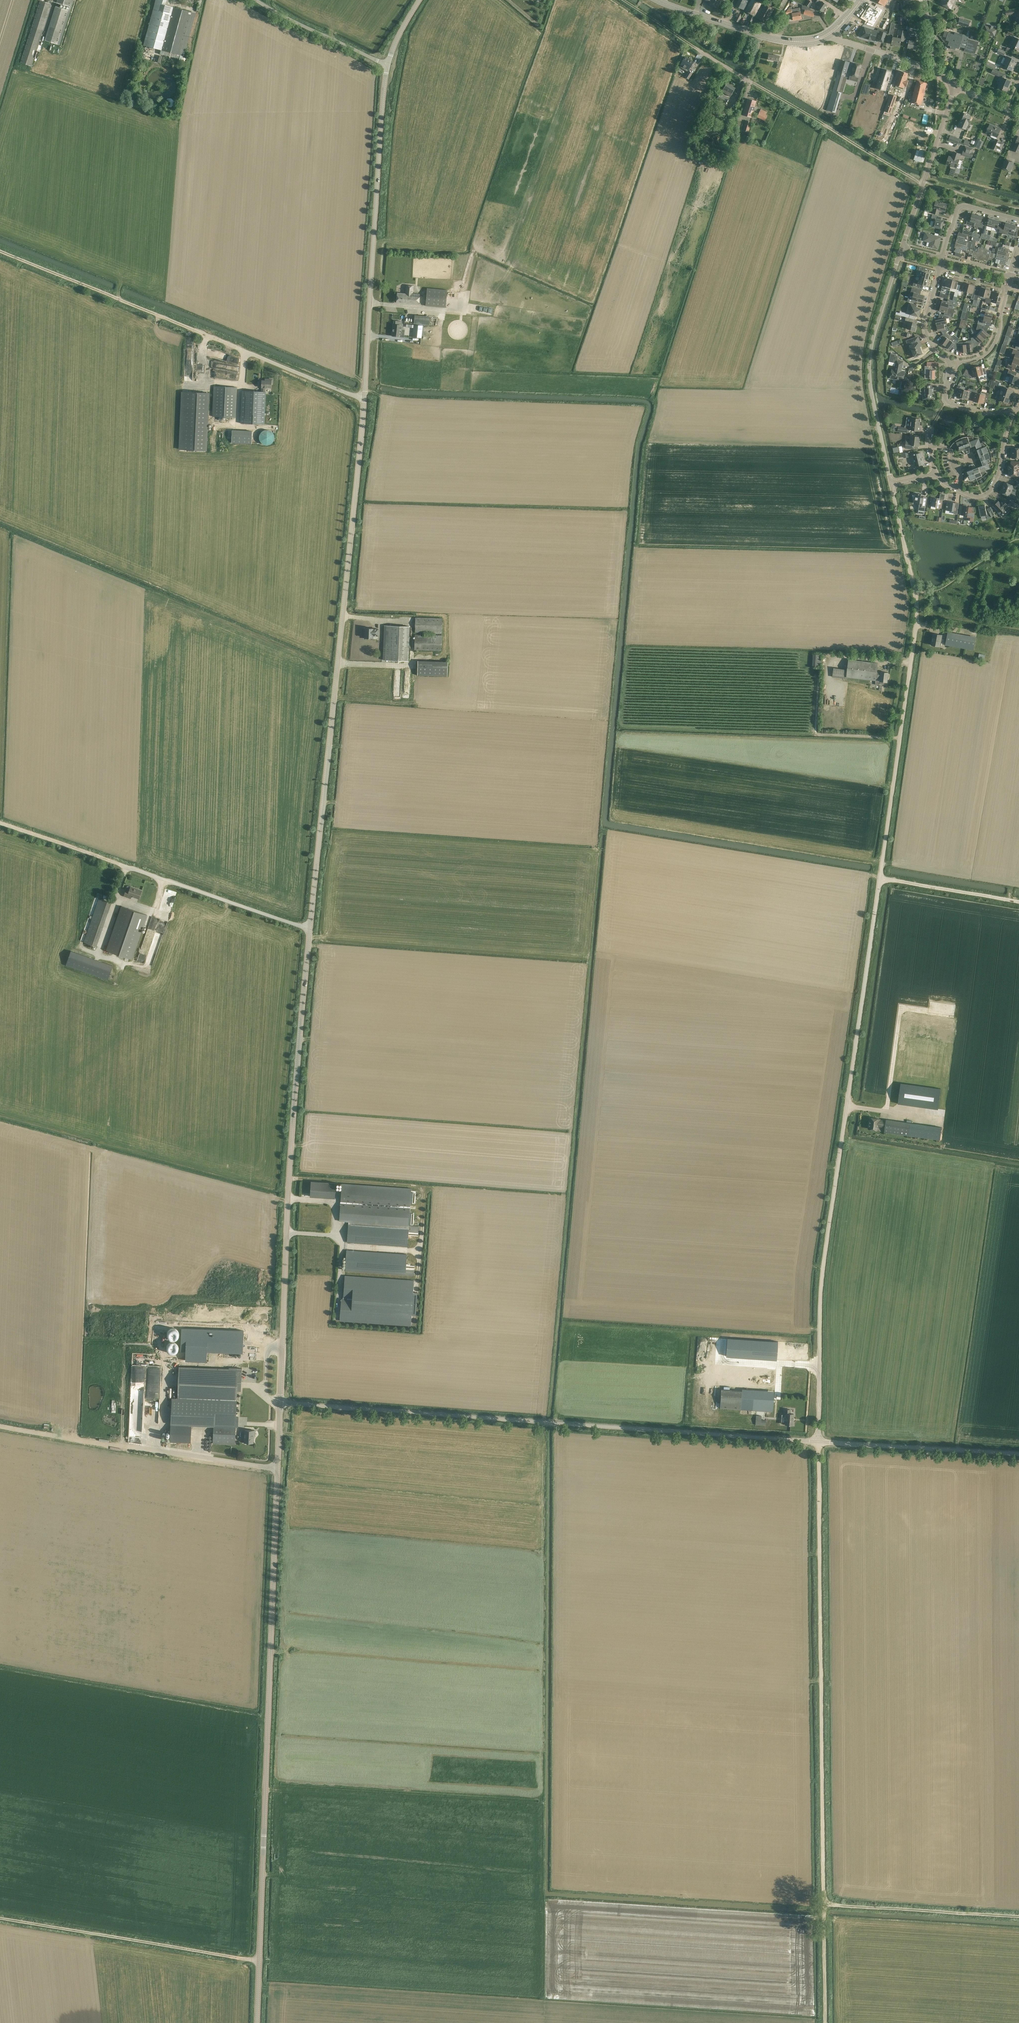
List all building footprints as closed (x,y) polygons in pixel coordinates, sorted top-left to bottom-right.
[(49,3),(40,0),(20,63),(32,66),(52,4),(51,4),(52,0),(50,0),(49,3)] [(45,41),(58,45),(73,0),(57,0),(57,2),(45,41)] [(143,45),(160,50),(159,54),(179,59),(179,61),(181,62),(183,56),(184,56),(196,13),(168,5),(169,0),(155,0),(143,45)] [(704,3),(715,8),(719,10),(722,3),(722,4),(724,0),(706,0),(704,3)] [(735,6),(742,10),(743,8),(746,9),(750,0),(739,0),(735,6)] [(753,0),(751,0),(746,12),(752,15),(749,21),(752,23),(761,4),(753,0)] [(775,6),(782,10),(787,0),(778,0),(775,6)] [(816,2),(820,5),(818,8),(819,9),(823,12),(824,12),(826,9),(826,8),(827,5),(823,2),(822,2),(819,0),(817,0),(816,2)] [(940,4),(952,10),(955,3),(955,2),(949,0),(942,0),(940,4)] [(774,9),(765,4),(763,9),(760,7),(755,17),(766,23),(774,9)] [(813,17),(815,12),(802,5),(802,9),(805,10),(804,14),(813,17)] [(870,6),(867,12),(876,17),(879,12),(881,13),(883,10),(877,6),(875,9),(870,6)] [(792,9),(791,7),(789,7),(788,10),(786,15),(792,14),(794,20),(802,19),(800,12),(800,8),(792,9)] [(723,12),(715,8),(713,14),(721,17),(723,12)] [(867,12),(863,17),(868,21),(866,25),(872,27),(878,18),(876,17),(867,12)] [(960,18),(958,24),(961,25),(969,27),(970,21),(963,19),(960,18)] [(985,26),(983,32),(994,35),(996,30),(985,26)] [(907,31),(906,38),(910,39),(910,36),(915,37),(914,42),(909,41),(908,48),(916,49),(917,43),(919,34),(909,32),(910,29),(917,30),(919,31),(920,32),(921,29),(908,27),(907,31)] [(875,41),(878,32),(864,28),(863,32),(862,32),(861,35),(862,35),(862,37),(867,38),(867,39),(872,40),(875,41)] [(906,38),(907,31),(899,30),(897,35),(898,35),(897,38),(893,37),(892,44),(900,46),(901,41),(905,42),(906,38)] [(946,38),(946,40),(949,41),(948,46),(950,46),(950,47),(950,49),(955,50),(956,48),(959,49),(961,41),(964,42),(966,35),(963,34),(963,35),(955,32),(954,35),(948,33),(946,38)] [(966,35),(964,42),(967,43),(964,51),(975,54),(977,49),(979,42),(968,39),(969,36),(967,35),(966,35)] [(1015,37),(1011,45),(1015,47),(1015,49),(1018,51),(1018,41),(1018,40),(1018,39),(1015,37)] [(820,62),(832,62),(832,60),(834,60),(835,53),(835,52),(835,50),(830,50),(831,49),(828,49),(826,49),(823,49),(819,49),(819,51),(819,52),(818,52),(819,52),(818,59),(821,59),(820,62)] [(796,62),(798,52),(791,50),(790,55),(784,53),(781,67),(787,68),(788,61),(796,62)] [(1015,60),(1006,56),(1003,64),(1004,65),(1003,66),(1008,69),(1013,71),(1016,64),(1013,62),(1014,60),(1015,60)] [(681,63),(679,66),(687,71),(693,62),(685,57),(681,63)] [(842,60),(837,75),(844,77),(845,73),(846,73),(848,68),(849,62),(849,63),(844,62),(845,61),(842,60)] [(988,61),(986,65),(995,69),(997,65),(988,61)] [(852,68),(849,79),(857,81),(860,71),(862,66),(854,64),(852,68)] [(880,77),(878,84),(886,86),(890,87),(892,81),(889,79),(891,72),(883,69),(882,71),(881,73),(882,73),(881,75),(880,77)] [(1006,75),(993,69),(991,73),(1000,77),(998,80),(1001,82),(998,88),(1007,92),(1010,86),(1009,85),(1010,81),(1004,78),(1006,75)] [(899,75),(895,85),(899,86),(904,88),(904,86),(906,87),(909,81),(906,80),(907,78),(908,74),(901,71),(900,75),(899,75)] [(821,105),(828,88),(821,85),(820,89),(819,88),(819,86),(814,84),(815,83),(808,80),(808,81),(801,79),(802,77),(795,75),(789,89),(790,89),(790,88),(794,89),(793,91),(796,92),(802,94),(802,96),(809,99),(809,98),(815,101),(814,102),(817,103),(818,102),(821,103),(821,105)] [(844,77),(837,75),(827,110),(836,113),(841,93),(839,92),(844,77)] [(927,83),(917,81),(916,86),(911,103),(916,104),(921,105),(927,83)] [(727,83),(721,91),(730,96),(735,88),(731,85),(727,83)] [(875,91),(872,105),(881,108),(885,94),(875,91)] [(728,98),(720,93),(719,96),(716,95),(714,98),(720,102),(719,104),(723,106),(728,98)] [(756,101),(747,99),(743,115),(751,117),(756,101)] [(888,100),(884,111),(891,113),(895,102),(888,100)] [(722,111),(720,115),(724,117),(726,114),(728,110),(724,108),(722,111)] [(766,112),(761,109),(757,117),(765,121),(767,116),(765,115),(766,112)] [(962,120),(959,127),(964,129),(965,129),(968,123),(969,123),(970,121),(972,117),(964,113),(962,120)] [(751,123),(746,121),(743,131),(748,132),(751,123)] [(988,129),(986,133),(991,135),(990,135),(991,137),(994,138),(994,139),(996,139),(997,137),(998,135),(1000,130),(995,128),(995,127),(990,124),(988,129)] [(893,140),(900,141),(902,131),(895,130),(893,140)] [(959,139),(950,135),(948,140),(957,144),(959,139)] [(978,138),(974,146),(979,148),(982,141),(980,141),(981,139),(978,138)] [(995,141),(992,149),(996,150),(997,148),(1001,150),(1004,143),(1000,141),(996,139),(994,139),(994,140),(994,141),(995,141)] [(973,149),(965,146),(962,155),(971,158),(973,153),(972,152),(973,149)] [(958,153),(953,152),(952,156),(953,156),(952,158),(949,157),(946,164),(957,168),(957,167),(960,168),(962,161),(958,160),(960,154),(958,153)] [(1014,162),(1006,159),(1002,168),(1010,171),(1014,162)] [(947,204),(936,201),(934,209),(933,214),(938,215),(939,210),(945,212),(947,204)] [(966,224),(974,226),(975,223),(977,215),(972,214),(971,217),(968,216),(966,224)] [(942,217),(932,215),(932,218),(934,219),(932,227),(942,229),(944,221),(941,220),(942,217)] [(978,215),(977,215),(975,223),(974,226),(983,228),(983,226),(985,220),(982,220),(983,217),(981,216),(980,215),(978,215)] [(982,233),(981,238),(989,240),(990,235),(985,234),(987,229),(991,230),(992,227),(994,220),(989,218),(988,221),(985,220),(983,226),(983,228),(983,229),(982,233)] [(992,227),(991,230),(1000,232),(1001,226),(998,225),(999,221),(994,220),(992,227)] [(1001,226),(1000,232),(1003,233),(1002,234),(1008,235),(1008,234),(1011,224),(1005,223),(1004,227),(1001,226)] [(1008,234),(1008,235),(1008,234),(1017,236),(1018,230),(1015,229),(1016,226),(1011,224),(1008,234)] [(934,236),(925,233),(923,241),(927,242),(926,245),(929,246),(929,247),(937,249),(939,244),(939,243),(938,243),(937,243),(939,237),(938,237),(938,234),(935,233),(934,236)] [(967,247),(970,248),(972,242),(969,241),(967,238),(968,235),(967,235),(961,233),(960,236),(959,236),(958,240),(957,239),(955,244),(967,247)] [(972,242),(970,248),(969,253),(969,254),(972,255),(972,257),(975,258),(975,259),(979,260),(983,248),(982,248),(979,247),(978,247),(978,248),(974,248),(976,241),(972,240),(972,242)] [(955,244),(954,248),(956,248),(954,252),(955,252),(955,256),(961,258),(962,254),(961,254),(962,250),(966,251),(966,252),(969,253),(970,248),(967,247),(955,244)] [(1008,246),(1005,245),(1003,244),(1002,247),(1001,247),(998,248),(998,250),(997,255),(1009,258),(1010,253),(1008,253),(1010,249),(1009,249),(1010,246),(1008,246)] [(983,248),(979,260),(984,261),(984,260),(988,261),(988,260),(992,260),(993,258),(994,254),(990,253),(991,251),(985,249),(983,248)] [(995,259),(996,259),(995,263),(998,263),(997,267),(1004,268),(1004,266),(1005,266),(1006,262),(1007,262),(1009,258),(997,255),(994,254),(993,258),(996,258),(995,259)] [(919,277),(928,280),(930,273),(923,271),(924,268),(918,266),(916,272),(920,273),(919,277)] [(927,286),(928,280),(919,277),(918,281),(914,280),(913,286),(919,288),(920,284),(927,286)] [(943,283),(941,291),(944,292),(945,289),(950,291),(953,280),(948,278),(946,284),(943,283)] [(953,280),(950,291),(955,292),(956,290),(956,289),(957,287),(958,282),(955,281),(955,280),(953,280)] [(971,299),(974,300),(976,292),(973,291),(975,285),(969,284),(967,292),(970,293),(969,296),(971,296),(971,299)] [(413,293),(413,287),(413,286),(411,286),(406,285),(405,294),(397,293),(396,302),(401,303),(419,305),(420,294),(419,294),(413,293)] [(981,296),(984,297),(986,288),(981,287),(979,292),(976,292),(974,300),(977,300),(978,297),(980,298),(981,296)] [(427,288),(425,306),(446,308),(447,290),(427,288)] [(918,289),(912,288),(910,295),(913,296),(912,300),(922,302),(924,296),(917,294),(918,289)] [(986,288),(984,297),(986,297),(985,302),(991,304),(992,299),(994,292),(993,294),(990,293),(991,291),(988,290),(988,289),(986,288)] [(997,292),(994,292),(992,299),(997,300),(996,304),(999,305),(1002,295),(999,294),(1000,292),(997,291),(997,292)] [(942,300),(941,306),(948,308),(952,309),(953,306),(956,307),(958,302),(953,300),(948,299),(947,302),(942,300)] [(917,305),(910,303),(908,310),(911,310),(910,314),(918,317),(919,316),(920,313),(919,313),(920,309),(916,308),(917,305)] [(941,306),(939,311),(944,312),(944,315),(949,316),(952,317),(955,309),(952,309),(948,308),(941,306)] [(989,310),(988,310),(985,309),(982,308),(980,313),(985,315),(984,317),(992,319),(993,314),(988,313),(989,310)] [(431,325),(432,317),(416,314),(414,322),(431,325)] [(949,318),(949,316),(944,315),(940,314),(939,318),(941,318),(941,319),(935,321),(936,326),(944,324),(947,323),(946,318),(949,318)] [(979,319),(977,324),(982,325),(988,327),(989,326),(989,324),(990,325),(992,319),(984,317),(981,316),(981,319),(979,319)] [(909,318),(906,317),(904,324),(908,325),(907,329),(915,331),(917,324),(914,323),(915,319),(909,318)] [(393,324),(392,336),(397,336),(399,337),(400,329),(402,329),(402,325),(398,325),(393,324)] [(943,335),(941,336),(946,332),(948,330),(947,326),(945,327),(944,324),(936,326),(938,331),(943,330),(943,331),(941,332),(943,335)] [(414,325),(412,337),(421,338),(423,326),(414,325)] [(987,330),(988,327),(982,325),(981,328),(977,332),(985,339),(989,335),(985,331),(986,330),(987,330)] [(952,337),(946,332),(941,336),(940,336),(943,339),(943,338),(944,339),(941,343),(945,346),(952,337)] [(976,334),(973,338),(976,346),(977,346),(981,342),(981,343),(985,339),(977,332),(975,334),(976,334)] [(918,343),(916,337),(906,341),(908,346),(910,346),(914,357),(915,358),(918,356),(918,355),(923,354),(918,342),(918,343)] [(952,337),(945,346),(950,350),(952,346),(953,347),(953,348),(956,350),(958,342),(952,337)] [(976,346),(973,338),(971,338),(971,340),(966,341),(966,342),(967,352),(973,352),(972,346),(973,346),(973,347),(976,346)] [(890,378),(903,381),(905,372),(900,371),(901,369),(902,369),(903,362),(897,360),(898,356),(896,356),(896,354),(891,353),(889,362),(896,363),(894,370),(892,369),(890,378)] [(228,361),(236,365),(239,359),(231,355),(228,361)] [(1013,359),(1012,362),(1009,361),(1007,368),(1009,368),(1014,370),(1015,367),(1018,368),(1018,361),(1013,359)] [(933,363),(927,363),(927,366),(925,366),(925,376),(930,376),(930,379),(935,379),(935,370),(932,370),(933,363)] [(979,366),(976,367),(978,376),(979,380),(987,378),(987,377),(986,374),(986,373),(985,368),(982,369),(982,366),(979,367),(979,366)] [(970,378),(978,376),(976,367),(974,367),(974,368),(971,369),(971,370),(968,371),(966,369),(964,373),(969,375),(970,378)] [(1010,370),(1009,370),(1005,380),(1011,382),(1016,384),(1018,377),(1016,376),(1017,372),(1012,371),(1010,370)] [(242,396),(241,423),(259,424),(264,424),(265,392),(265,388),(271,388),(271,384),(272,384),(272,379),(267,379),(267,381),(265,381),(262,380),(261,388),(262,388),(262,392),(243,391),(242,396)] [(931,385),(920,384),(920,390),(920,391),(921,392),(924,392),(924,395),(923,395),(922,400),(927,400),(927,399),(932,399),(932,395),(932,393),(933,393),(934,388),(931,388),(931,385)] [(957,397),(962,398),(964,389),(961,389),(961,386),(958,385),(954,393),(958,394),(957,397)] [(1013,390),(1002,386),(1000,394),(1001,394),(999,400),(1000,400),(1000,401),(1001,402),(1002,402),(1003,402),(1003,401),(1008,403),(1010,398),(1009,397),(1010,395),(1012,396),(1013,390)] [(237,388),(214,387),(213,417),(235,418),(237,388)] [(969,395),(971,396),(973,389),(969,388),(967,390),(964,389),(962,398),(967,400),(969,395)] [(973,401),(978,402),(980,394),(977,393),(977,390),(973,389),(971,396),(971,398),(974,398),(973,401)] [(980,394),(978,402),(983,404),(984,401),(988,402),(988,393),(985,392),(981,391),(981,394),(980,394)] [(180,449),(206,450),(209,393),(182,392),(180,449)] [(918,419),(912,418),(911,426),(905,426),(905,428),(898,427),(898,431),(907,432),(907,429),(909,429),(909,430),(920,431),(920,429),(919,429),(920,422),(918,422),(918,419)] [(254,443),(254,430),(233,430),(233,443),(254,443)] [(270,430),(266,430),(265,430),(263,430),(262,431),(260,433),(259,436),(259,438),(260,441),(262,443),(263,444),(265,445),(267,445),(270,444),(272,443),(274,441),(274,439),(275,437),(274,434),(273,432),(271,431),(270,430)] [(920,437),(910,436),(911,436),(910,441),(906,441),(905,448),(914,449),(913,449),(913,445),(919,446),(920,437)] [(967,437),(968,438),(971,447),(975,446),(977,450),(982,448),(980,444),(984,442),(983,442),(980,443),(979,439),(974,440),(973,437),(971,437),(969,437),(967,437)] [(967,454),(961,438),(962,441),(957,443),(956,441),(957,441),(956,441),(955,442),(953,443),(952,444),(951,446),(951,447),(951,446),(954,448),(958,447),(960,451),(962,451),(965,455),(967,454)] [(969,448),(971,447),(968,438),(962,440),(961,438),(967,454),(969,453),(969,448)] [(974,455),(974,457),(988,452),(990,451),(988,452),(986,447),(987,446),(987,447),(988,446),(987,445),(985,443),(984,442),(980,444),(982,448),(977,450),(978,452),(974,455)] [(988,452),(974,457),(975,459),(980,459),(981,461),(986,459),(988,464),(991,463),(992,461),(992,460),(992,458),(992,457),(991,457),(990,458),(988,452),(990,452),(990,451),(988,452)] [(922,460),(921,453),(915,454),(914,454),(913,455),(913,457),(912,457),(914,464),(915,464),(916,470),(923,467),(923,465),(924,464),(923,460),(922,460)] [(991,464),(991,463),(988,464),(986,459),(981,461),(983,465),(978,467),(982,476),(982,477),(982,478),(982,477),(984,477),(985,476),(986,474),(987,473),(986,474),(986,471),(990,469),(988,464),(991,463),(991,464)] [(1011,461),(1011,466),(1010,466),(1010,469),(1009,469),(1009,475),(1014,476),(1018,476),(1018,462),(1016,462),(1011,461)] [(982,476),(978,467),(977,468),(973,464),(971,465),(977,480),(976,478),(982,476)] [(977,480),(971,465),(969,465),(969,466),(969,471),(967,471),(969,476),(965,477),(964,481),(963,481),(966,482),(968,482),(970,482),(972,482),(971,481),(971,480),(976,478),(977,480)] [(1005,494),(1007,495),(1007,498),(1016,502),(1017,499),(1015,494),(1011,492),(1014,486),(1010,484),(1005,483),(1003,488),(1002,488),(1000,492),(1005,494)] [(915,495),(913,495),(913,499),(914,499),(915,499),(914,503),(920,504),(919,506),(919,507),(918,510),(918,511),(918,513),(924,514),(925,511),(926,502),(927,497),(923,497),(921,497),(921,494),(915,493),(915,495)] [(937,498),(932,497),(931,502),(932,502),(931,506),(936,506),(936,507),(941,508),(942,505),(943,500),(937,499),(937,498)] [(1008,505),(1003,500),(1001,502),(1002,502),(1000,503),(998,501),(993,506),(997,510),(996,510),(1000,515),(1006,509),(1005,508),(1008,505)] [(959,503),(947,501),(946,510),(954,511),(954,513),(957,514),(959,503)] [(973,522),(975,512),(972,512),(972,507),(969,507),(967,507),(967,506),(963,505),(961,515),(965,516),(965,517),(970,517),(970,521),(973,522)] [(986,509),(985,505),(978,506),(980,516),(985,515),(987,519),(991,517),(995,515),(993,511),(990,507),(987,509),(986,509)] [(442,618),(415,618),(415,632),(420,632),(420,637),(415,637),(415,650),(441,651),(441,637),(422,637),(422,632),(441,632),(442,618)] [(384,625),(383,660),(404,661),(408,661),(409,626),(405,626),(384,625)] [(373,628),(366,628),(365,632),(364,632),(364,638),(368,639),(368,638),(373,638),(373,635),(378,635),(378,629),(373,629),(373,628)] [(976,637),(948,632),(945,645),(973,650),(976,637)] [(942,635),(934,634),(933,640),(932,640),(931,645),(936,646),(940,646),(942,635)] [(418,660),(417,675),(432,676),(433,661),(418,660)] [(848,663),(847,677),(873,680),(880,681),(880,683),(884,684),(885,681),(887,682),(888,672),(881,672),(877,671),(877,667),(848,663)] [(845,670),(834,668),(833,677),(843,678),(845,670)] [(142,891),(131,887),(129,892),(126,891),(124,896),(131,899),(132,895),(139,898),(142,891)] [(111,903),(99,899),(84,942),(96,946),(111,903)] [(147,915),(122,906),(106,950),(131,959),(147,915)] [(137,961),(145,963),(153,939),(160,941),(167,921),(158,918),(157,919),(151,917),(137,961)] [(75,968),(110,979),(115,963),(72,951),(68,964),(76,966),(75,968)] [(947,1048),(951,1024),(930,1021),(924,1020),(918,1019),(907,1018),(902,1052),(906,1053),(907,1049),(925,1051),(926,1048),(930,1049),(930,1046),(934,1047),(934,1048),(937,1048),(937,1049),(940,1050),(941,1047),(947,1048)] [(934,1088),(901,1083),(898,1103),(938,1109),(941,1089),(934,1088)] [(869,1123),(868,1129),(873,1129),(878,1130),(878,1127),(885,1127),(886,1122),(880,1121),(880,1119),(871,1118),(870,1117),(869,1123)] [(885,1127),(884,1132),(925,1138),(940,1140),(942,1127),(927,1125),(891,1120),(886,1120),(886,1122),(885,1127)] [(337,1193),(338,1184),(313,1182),(312,1197),(328,1199),(329,1192),(337,1193)] [(411,1188),(342,1184),(339,1221),(349,1221),(409,1226),(411,1188)] [(349,1221),(347,1242),(407,1246),(408,1235),(418,1236),(419,1226),(349,1221)] [(411,1266),(410,1266),(410,1264),(406,1264),(406,1263),(407,1254),(347,1250),(345,1268),(345,1271),(414,1276),(414,1266),(411,1266)] [(340,1321),(411,1326),(412,1314),(416,1314),(417,1292),(413,1292),(414,1280),(345,1275),(343,1299),(341,1299),(340,1321)] [(179,1330),(178,1329),(177,1329),(177,1328),(176,1328),(174,1327),(173,1327),(172,1327),(171,1327),(170,1328),(169,1328),(169,1329),(168,1330),(168,1331),(167,1332),(167,1333),(167,1334),(168,1335),(168,1336),(169,1337),(169,1338),(170,1339),(171,1339),(172,1339),(174,1339),(175,1339),(176,1339),(177,1338),(178,1338),(178,1337),(179,1336),(179,1335),(179,1334),(179,1333),(179,1331),(179,1330)] [(182,1328),(181,1350),(186,1350),(185,1360),(207,1361),(207,1351),(242,1353),(243,1331),(182,1328)] [(778,1342),(727,1338),(726,1356),(776,1360),(778,1342)] [(172,1341),(171,1341),(170,1341),(169,1342),(168,1342),(168,1343),(167,1344),(167,1345),(167,1346),(167,1347),(167,1349),(167,1350),(168,1350),(169,1351),(170,1352),(171,1352),(172,1353),(173,1353),(174,1353),(175,1352),(176,1352),(177,1351),(178,1350),(178,1349),(179,1348),(179,1347),(179,1346),(179,1345),(178,1344),(178,1343),(177,1342),(176,1341),(175,1341),(174,1341),(172,1341)] [(198,1399),(237,1400),(237,1391),(241,1391),(241,1386),(242,1368),(229,1367),(229,1368),(179,1366),(177,1398),(198,1399)] [(774,1391),(742,1389),(742,1391),(721,1389),(720,1408),(773,1412),(774,1391)] [(790,1409),(785,1409),(784,1414),(786,1414),(785,1424),(793,1425),(793,1414),(790,1413),(790,1409)] [(192,1425),(170,1424),(170,1441),(191,1442),(192,1425)] [(231,1427),(213,1427),(213,1443),(234,1444),(235,1428),(231,1427)] [(255,1430),(245,1430),(244,1442),(253,1442),(253,1435),(254,1435),(255,1430)]
